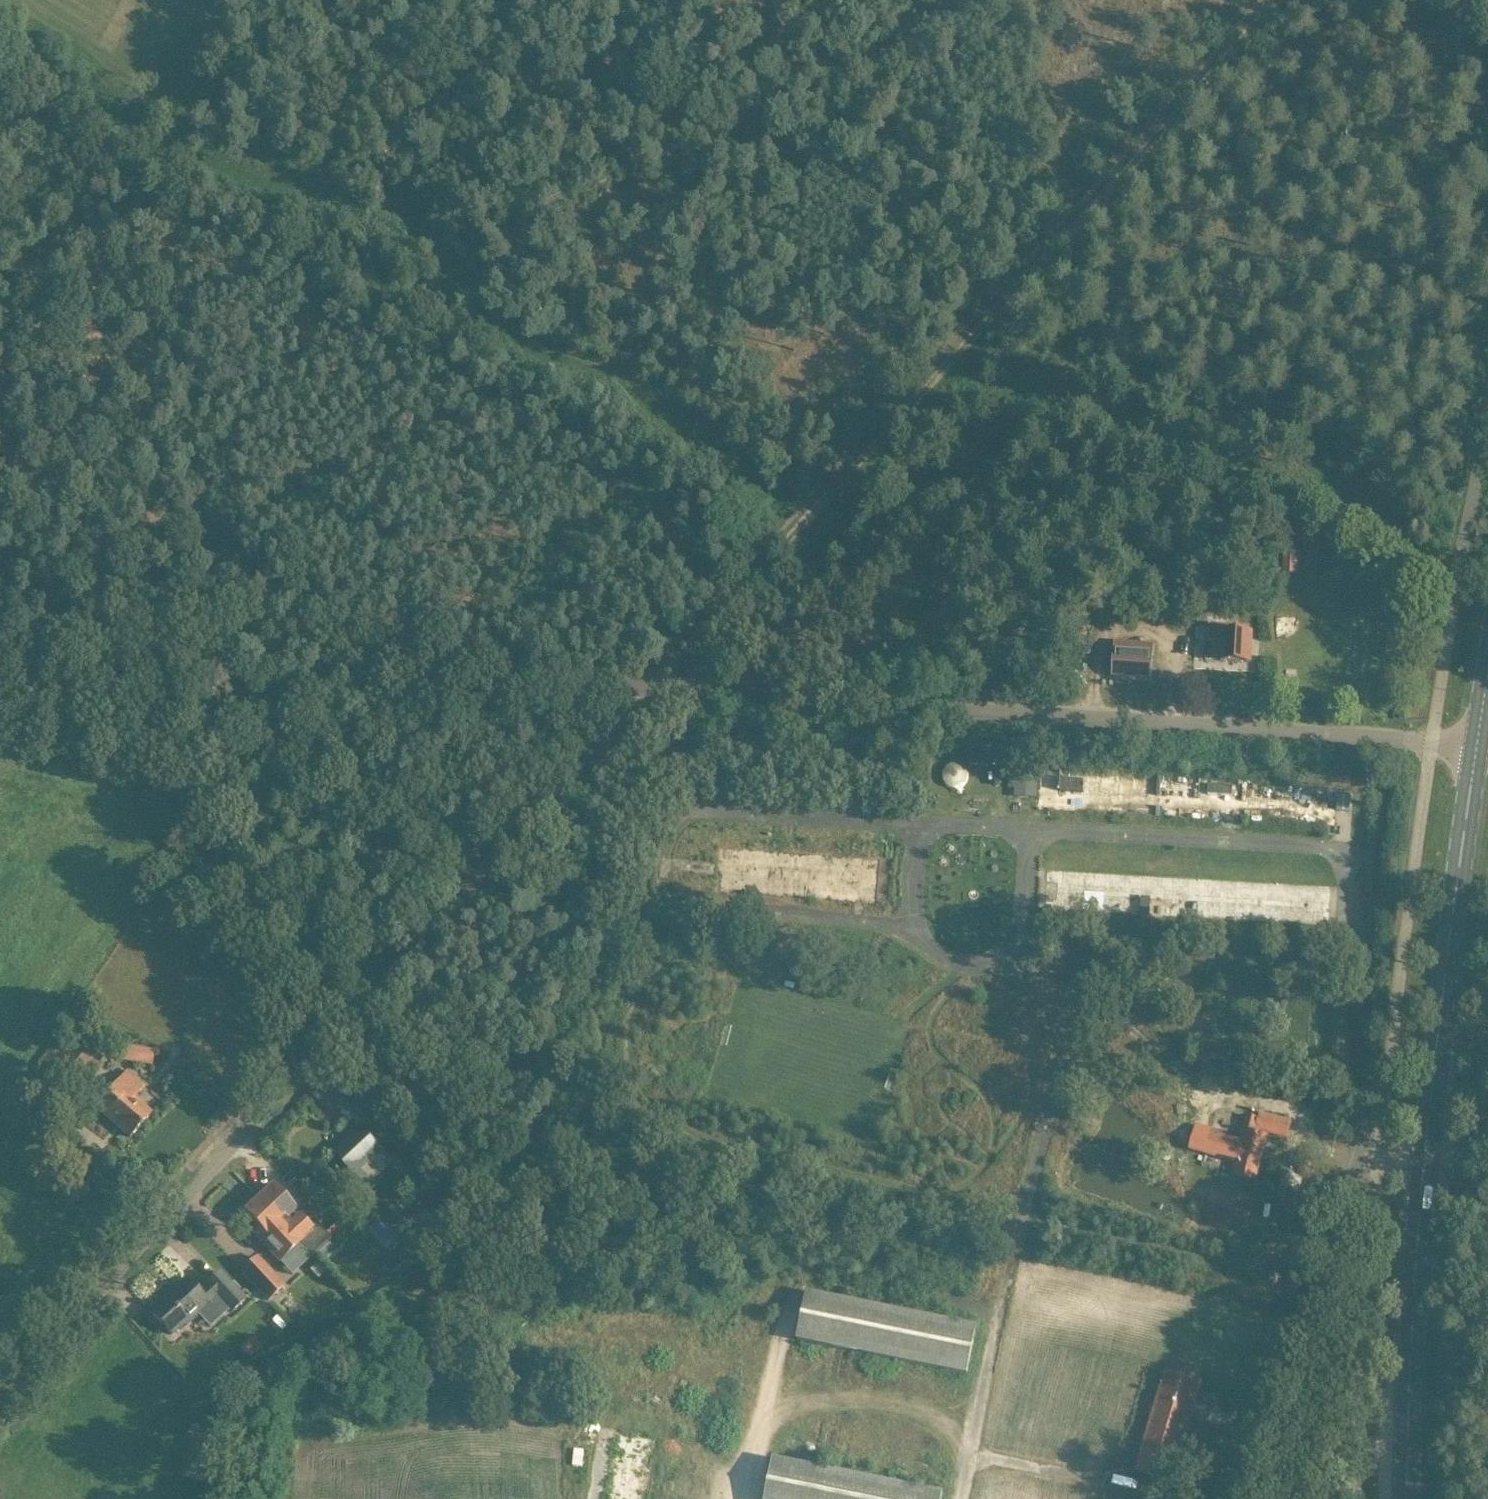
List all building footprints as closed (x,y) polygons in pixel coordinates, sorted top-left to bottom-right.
[(1284,558),(1284,574),(1297,574),(1298,559),(1284,558)] [(1222,641),(1222,642),(1221,663),(1250,664),(1252,634),(1228,633),(1229,626),(1209,626),(1209,641),(1222,641)] [(1113,645),(1111,677),(1149,679),(1151,647),(1113,645)] [(964,766),(946,769),(949,788),(966,785),(964,766)] [(1010,768),(1009,790),(1016,790),(1037,790),(1038,769),(1010,768)] [(1079,789),(1080,779),(1058,777),(1057,787),(1079,789)] [(1206,784),(1206,792),(1230,793),(1230,785),(1206,784)] [(1337,795),(1337,811),(1350,811),(1351,796),(1337,795)] [(76,1039),(60,1057),(53,1050),(43,1062),(75,1090),(101,1060),(76,1039)] [(120,1046),(117,1060),(152,1066),(154,1052),(120,1046)] [(95,1107),(117,1126),(133,1139),(153,1114),(135,1099),(146,1086),(126,1069),(95,1107)] [(1236,1176),(1237,1176),(1256,1181),(1268,1137),(1258,1134),(1259,1131),(1288,1139),(1292,1123),(1262,1115),(1260,1121),(1249,1118),(1242,1143),(1223,1138),(1224,1134),(1213,1131),(1207,1154),(1239,1163),(1236,1176)] [(338,1154),(354,1171),(383,1144),(367,1126),(338,1154)] [(275,1188),(261,1200),(299,1243),(301,1245),(302,1245),(313,1259),(333,1242),(312,1218),(311,1219),(312,1221),(308,1225),(275,1188)] [(299,1243),(261,1200),(247,1212),(262,1229),(256,1235),(281,1263),(301,1245),(299,1243)] [(437,1232),(424,1243),(432,1252),(444,1242),(437,1232)] [(395,1254),(382,1265),(389,1274),(402,1262),(395,1254)] [(243,1272),(269,1301),(284,1287),(259,1258),(243,1272)] [(152,1312),(173,1335),(186,1324),(187,1326),(219,1297),(233,1313),(247,1300),(221,1272),(208,1285),(209,1286),(201,1293),(188,1279),(152,1312)] [(796,1342),(967,1377),(978,1328),(806,1292),(796,1342)] [(251,1337),(239,1349),(248,1359),(261,1347),(251,1337)] [(1139,1472),(1157,1477),(1176,1483),(1204,1385),(1166,1374),(1139,1472)] [(651,1436),(618,1429),(603,1498),(637,1498),(651,1436)] [(769,1487),(767,1498),(944,1498),(945,1495),(775,1460),(769,1487)]
